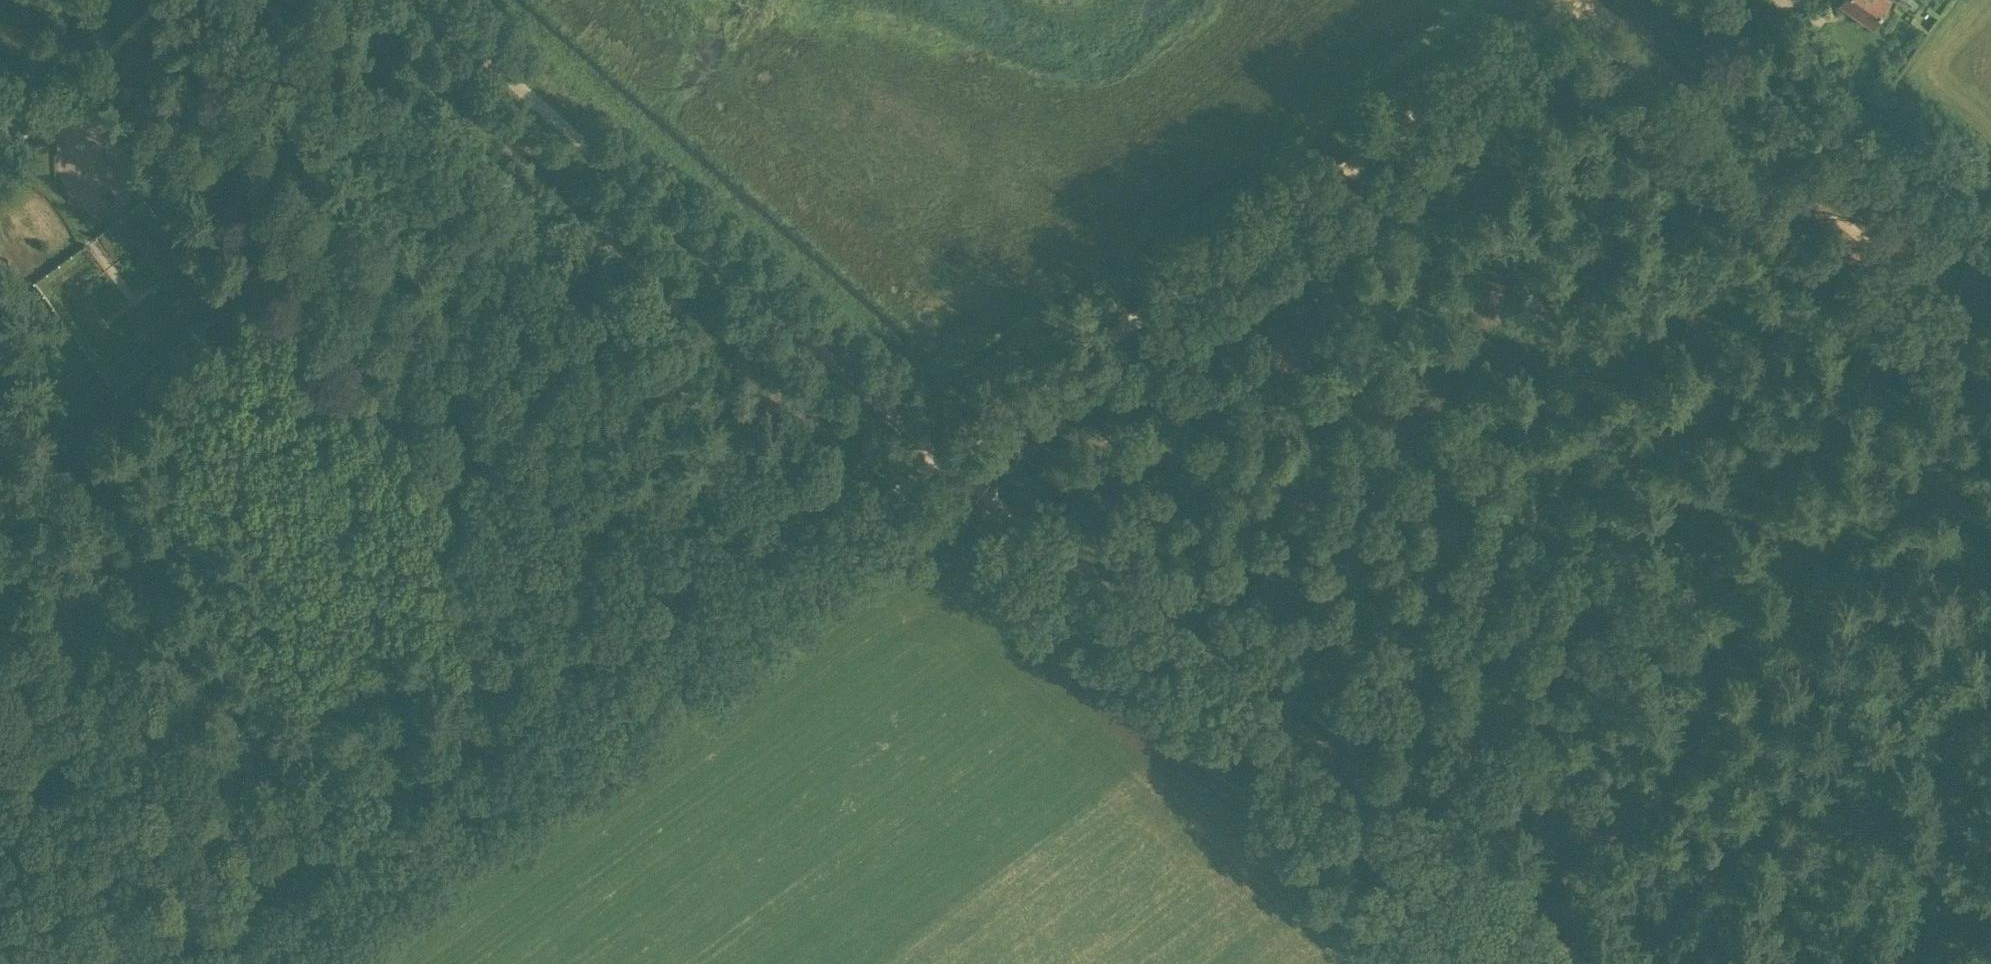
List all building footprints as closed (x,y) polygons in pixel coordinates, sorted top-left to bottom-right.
[(1870,26),(1889,0),(1841,0),(1839,4),(1870,26)]
